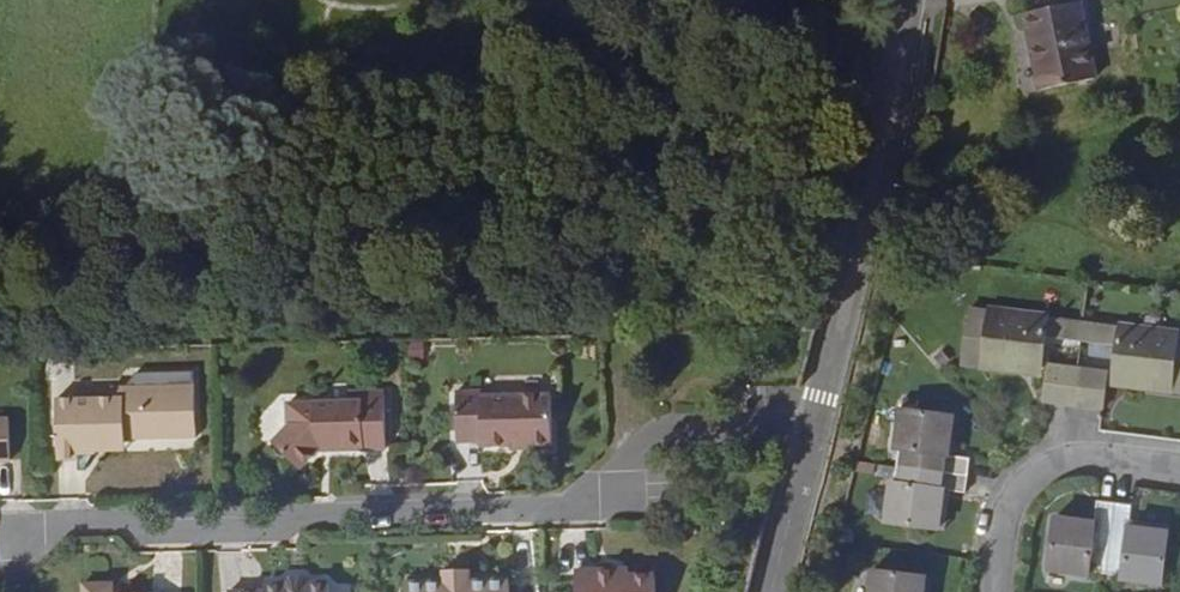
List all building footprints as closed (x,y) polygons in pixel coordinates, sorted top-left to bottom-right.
[(1021,14),(1035,90),(1089,79),(1074,4),(1021,14)] [(963,370),(1014,377),(1015,369),(1039,371),(1042,341),(1060,343),(1062,327),(1044,325),(1044,321),(988,313),(988,319),(969,317),(963,370)] [(1107,379),(1132,382),(1130,389),(1179,395),(1179,341),(1171,339),(1171,334),(1114,328),(1113,332),(1097,330),(1094,346),(1111,347),(1107,379)] [(1015,369),(1014,377),(1038,379),(1039,371),(1015,369)] [(1070,409),(1075,373),(1046,371),(1041,406),(1070,409)] [(1101,378),(1075,373),(1070,409),(1098,412),(1101,378)] [(1132,382),(1107,379),(1106,386),(1130,389),(1132,382)] [(105,400),(50,400),(50,462),(73,462),(73,467),(81,467),(91,455),(118,455),(118,448),(192,448),(192,389),(105,390),(105,400)] [(295,471),(313,452),(316,447),(332,447),(333,452),(380,451),(378,392),(342,393),(342,404),(281,405),(282,429),(268,445),(295,471)] [(477,449),(508,448),(507,445),(522,445),(522,451),(549,450),(548,395),(476,397),(475,392),(452,393),(452,443),(477,442),(477,449)] [(901,469),(969,478),(971,460),(956,458),(949,458),(954,418),(902,412),(897,450),(903,451),(901,469)] [(949,458),(956,458),(961,420),(954,418),(949,458)] [(967,496),(969,478),(901,469),(899,485),(893,485),(889,524),(940,530),(945,493),(952,494),(967,496)] [(947,531),(952,494),(945,493),(940,530),(947,531)] [(1088,573),(1105,575),(1115,506),(1095,504),(1093,527),(1056,523),(1048,574),(1086,579),(1088,573)] [(1115,506),(1105,575),(1123,577),(1122,583),(1159,588),(1165,536),(1126,531),(1127,524),(1129,507),(1115,506)] [(1126,531),(1165,536),(1166,530),(1127,524),(1126,531)] [(413,591),(518,591),(517,582),(474,583),(474,565),(457,566),(451,560),(439,560),(434,566),(417,566),(417,584),(412,584),(413,591)] [(623,572),(583,572),(583,591),(664,591),(663,578),(637,578),(623,578),(623,572)] [(924,580),(874,573),(872,591),(923,591),(924,580)] [(332,587),(312,587),(306,581),(296,581),(293,587),(270,587),(270,591),(332,591),(332,587)] [(122,583),(90,584),(90,591),(121,591),(122,583)] [(122,583),(121,591),(138,591),(138,583),(122,583)]
